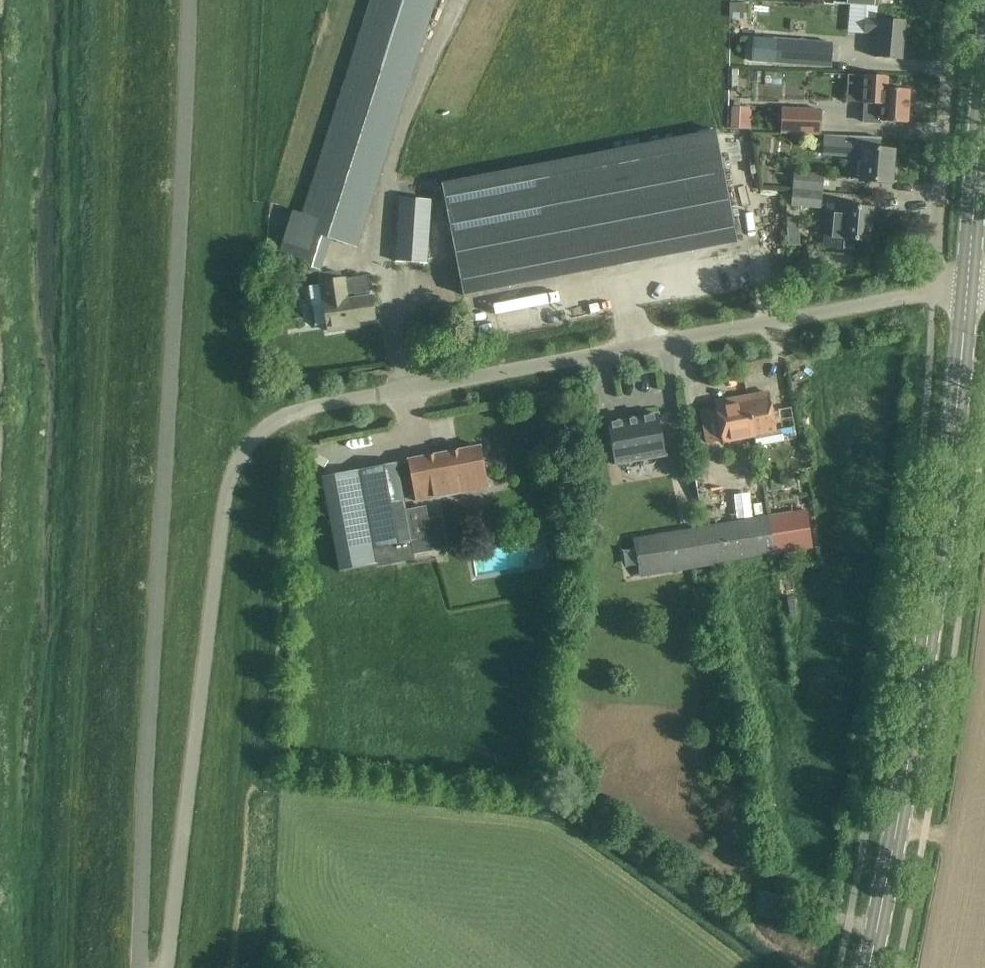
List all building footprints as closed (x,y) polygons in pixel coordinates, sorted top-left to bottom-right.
[(303,213),(291,210),(285,228),(284,259),(320,270),(330,239),(356,247),(435,0),(372,0),(303,213)] [(865,18),(864,34),(879,35),(877,57),(882,58),(902,59),(906,21),(886,19),(880,19),(865,18)] [(754,37),(752,62),(831,67),(833,43),(754,37)] [(862,104),(865,104),(864,121),(907,123),(909,90),(889,89),(890,77),(864,75),(862,104)] [(732,118),(731,128),(732,128),(752,128),(752,118),(742,118),(742,107),(732,107),(732,118)] [(822,108),(782,107),(781,131),(821,132),(822,108)] [(716,129),(670,138),(692,251),(738,242),(716,129)] [(824,135),(823,155),(851,157),(849,179),(861,180),(891,183),(894,151),(880,149),(881,137),(828,135),(824,135)] [(646,260),(692,251),(670,138),(624,147),(646,260)] [(624,147),(579,156),(601,269),(646,260),(624,147)] [(579,156),(533,165),(555,278),(601,269),(579,156)] [(533,165),(487,174),(509,286),(555,278),(533,165)] [(823,176),(795,173),(794,188),(822,191),(823,176)] [(442,182),(441,183),(463,295),(509,286),(487,174),(442,182)] [(822,193),(794,190),(792,205),(820,208),(822,193)] [(432,200),(400,198),(396,261),(428,263),(432,200)] [(846,207),(829,205),(826,246),(851,249),(852,240),(868,241),(871,209),(846,206),(846,207)] [(321,284),(309,286),(316,326),(327,324),(328,331),(349,328),(348,323),(375,319),(371,296),(370,296),(367,274),(340,278),(339,271),(320,275),(321,284)] [(717,408),(701,411),(705,431),(707,443),(723,440),(723,441),(757,434),(777,431),(769,393),(716,403),(717,408)] [(658,414),(607,423),(615,465),(666,455),(658,414)] [(480,447),(409,460),(413,480),(417,500),(487,487),(483,467),(480,447)] [(359,470),(321,477),(339,567),(340,571),(377,564),(376,560),(427,551),(434,550),(425,506),(405,510),(405,509),(396,463),(359,470)] [(793,513),(768,517),(774,554),(799,550),(810,548),(804,511),(793,513)] [(704,527),(710,565),(774,554),(768,517),(704,527)] [(674,532),(634,538),(640,576),(680,569),(710,565),(704,527),(674,532)] [(756,890),(751,913),(782,920),(787,896),(756,890)]
